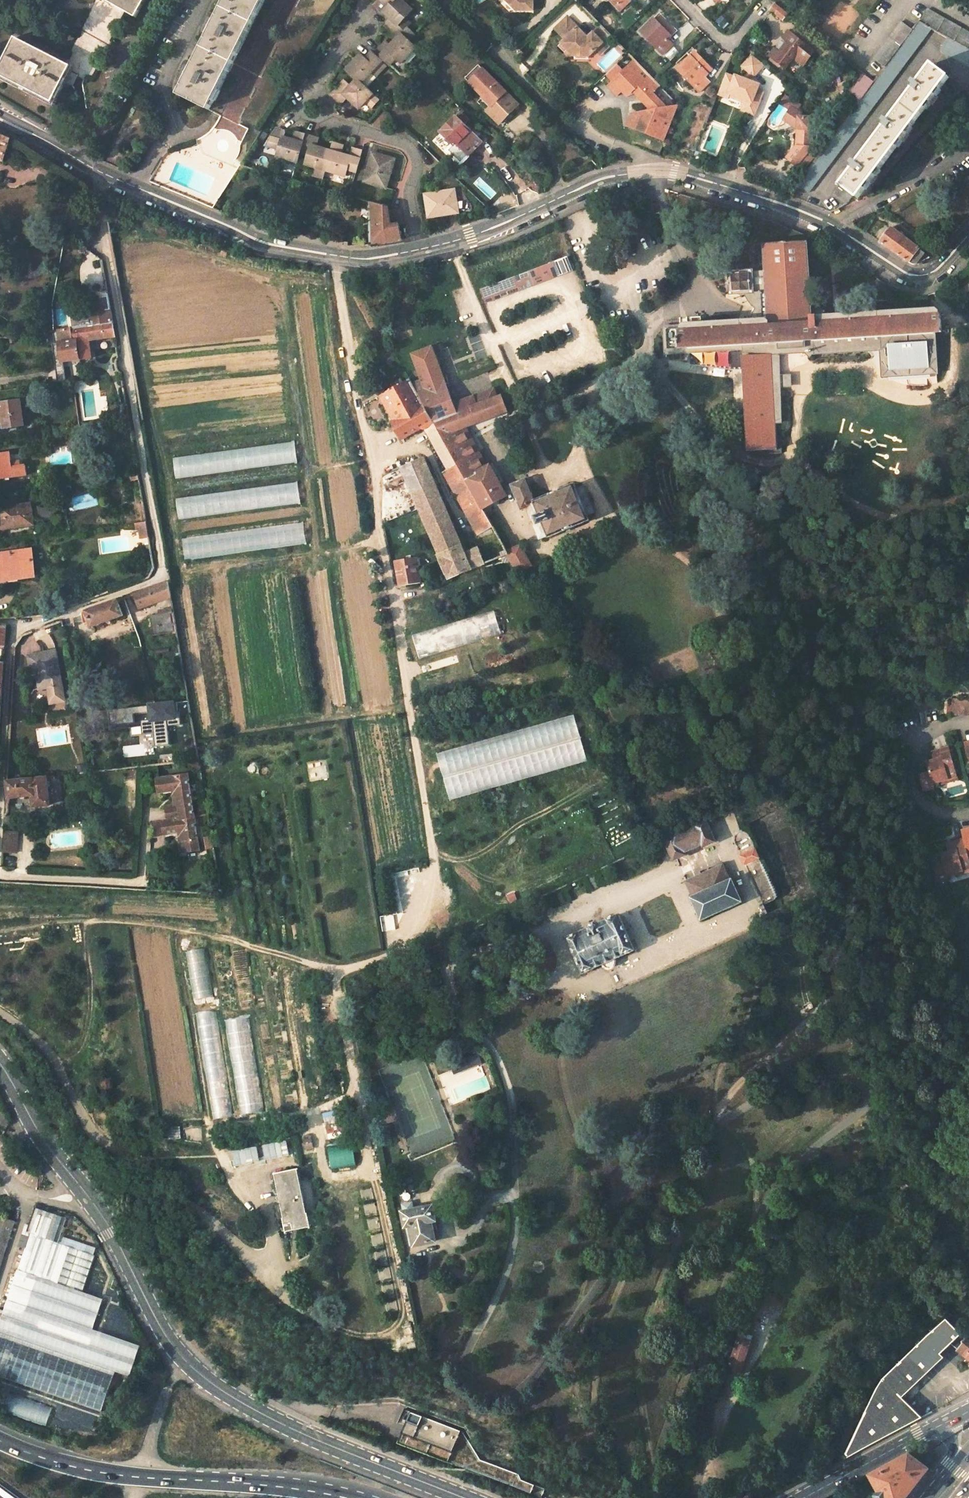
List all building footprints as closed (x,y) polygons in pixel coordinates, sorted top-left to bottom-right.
[(137,18),(147,0),(105,0),(137,18)] [(209,112),(265,0),(221,0),(186,73),(172,92),(209,112)] [(382,1),(375,7),(383,15),(384,13),(397,0),(381,0),(382,1)] [(413,0),(397,0),(384,13),(391,20),(385,26),(398,39),(408,29),(403,23),(414,12),(407,5),(413,0)] [(506,0),(517,11),(534,12),(534,0),(506,0)] [(620,10),(630,0),(611,0),(620,10)] [(789,13),(778,4),(773,10),(784,19),(789,13)] [(927,10),(920,23),(951,40),(968,50),(968,33),(927,10)] [(577,57),(593,56),(613,36),(602,25),(589,37),(570,17),(557,30),(567,41),(561,48),(567,55),(571,51),(572,52),(576,56),(577,57)] [(675,36),(656,17),(642,30),(665,54),(676,44),(671,39),(675,36)] [(915,30),(913,29),(902,21),(887,41),(899,51),(915,30)] [(797,185),(808,194),(906,65),(932,30),(920,23),(919,22),(913,29),(915,30),(899,51),(886,67),(873,85),(867,93),(855,108),(797,185)] [(416,50),(409,42),(415,36),(408,29),(398,39),(391,47),(386,42),(376,53),(391,67),(397,60),(401,65),(416,50)] [(815,53),(793,34),(789,30),(783,37),(787,41),(779,51),(774,47),(769,54),(785,68),(794,58),(798,53),(808,61),(815,53)] [(72,66),(14,35),(0,63),(0,79),(51,106),(72,66)] [(968,67),(968,50),(951,40),(944,53),(968,67)] [(887,41),(874,58),(886,67),(899,51),(887,41)] [(571,60),(576,56),(572,52),(571,51),(567,55),(568,56),(571,60)] [(808,61),(798,53),(794,58),(803,66),(808,61)] [(360,84),(370,73),(375,78),(386,68),(374,55),(371,54),(366,60),(361,55),(346,71),(360,84)] [(710,72),(693,55),(679,68),(700,92),(712,80),(707,75),(710,72)] [(765,65),(753,55),(744,67),(755,76),(765,65)] [(637,91),(649,104),(652,107),(653,111),(634,114),(636,130),(649,128),(650,134),(666,142),(681,105),(666,108),(665,104),(663,104),(660,98),(656,94),(663,87),(636,59),(626,71),(619,64),(607,76),(615,83),(611,88),(620,96),(624,92),(626,91),(637,91)] [(854,171),(836,194),(849,204),(855,196),(860,200),(950,78),(932,65),(917,84),(914,82),(912,85),(913,86),(911,90),(912,91),(889,122),(886,119),(883,123),(885,124),(882,127),(885,130),(858,165),(855,162),(852,165),(854,166),(852,169),(854,171)] [(519,107),(479,66),(466,78),(484,97),(493,106),(487,111),(500,124),(519,107)] [(736,80),(727,76),(719,94),(729,98),(731,94),(739,98),(739,100),(747,103),(744,111),(756,116),(763,99),(757,96),(759,91),(761,86),(737,77),(736,80)] [(873,85),(865,79),(859,87),(867,93),(873,85)] [(364,102),(371,108),(378,101),(357,81),(351,87),(344,81),(330,95),(340,104),(347,98),(358,108),(364,102)] [(859,87),(847,102),(855,108),(867,93),(859,87)] [(493,106),(484,97),(478,102),(487,111),(493,106)] [(807,119),(791,109),(783,121),(797,130),(796,148),(786,160),(796,168),(812,149),(813,131),(809,131),(810,120),(807,119)] [(483,143),(458,118),(443,132),(456,145),(455,146),(464,156),(463,156),(466,159),(483,143)] [(305,133),(296,130),(293,138),(283,136),(285,129),(284,129),(276,127),(265,144),(280,148),(278,154),(298,159),(300,151),(305,133)] [(332,149),(317,145),(320,137),(305,133),(300,151),(309,153),(306,162),(317,165),(314,174),(324,177),(327,168),(332,149)] [(5,162),(12,140),(0,135),(0,161),(5,162)] [(351,155),(342,152),(345,143),(335,140),(332,149),(327,168),(347,173),(349,167),(357,169),(362,149),(354,147),(351,155)] [(395,157),(373,151),(370,161),(374,162),(371,170),(367,169),(365,179),(387,185),(389,176),(390,176),(395,157)] [(427,217),(455,212),(452,189),(441,191),(441,195),(434,196),(433,193),(424,194),(427,217)] [(371,201),(375,244),(377,244),(403,239),(401,224),(391,225),(388,208),(388,206),(371,201)] [(655,203),(645,203),(645,214),(655,214),(655,203)] [(400,206),(388,208),(391,225),(401,224),(404,224),(400,206)] [(926,254),(892,226),(879,242),(896,253),(906,261),(914,265),(917,264),(926,254)] [(812,323),(811,307),(807,241),(764,243),(766,271),(769,325),(812,323)] [(485,301),(573,269),(568,256),(480,289),(485,301)] [(752,320),(751,326),(741,327),(741,321),(665,326),(667,353),(742,349),(749,451),(776,449),(774,422),(783,422),(781,382),(792,381),(791,370),(779,370),(778,347),(791,346),(812,345),(813,353),(878,349),(880,376),(934,373),(932,332),(939,331),(938,314),(825,321),(824,309),(820,306),(811,307),(812,323),(769,325),(766,271),(754,272),(754,268),(729,269),(729,294),(747,294),(748,299),(751,303),(753,305),(755,306),(759,308),(756,311),(753,316),(752,320)] [(96,313),(72,318),(74,329),(91,327),(113,323),(108,292),(93,295),(96,313)] [(61,363),(91,359),(88,339),(115,336),(113,323),(91,327),(57,331),(61,363)] [(465,427),(507,412),(502,397),(499,397),(477,405),(473,397),(453,404),(442,373),(433,349),(409,359),(420,381),(412,383),(433,420),(437,427),(442,436),(465,427)] [(471,353),(460,357),(464,368),(475,364),(471,353)] [(410,378),(380,394),(404,436),(433,420),(412,383),(410,378)] [(499,397),(496,388),(473,397),(477,405),(499,397)] [(0,405),(0,426),(3,426),(3,430),(24,427),(21,402),(0,405)] [(437,427),(429,431),(452,473),(461,469),(449,447),(442,436),(437,427)] [(480,470),(487,467),(465,427),(442,436),(449,447),(463,442),(480,470)] [(295,441),(173,458),(175,478),(298,462),(295,441)] [(507,498),(503,489),(490,465),(487,467),(480,470),(463,442),(449,447),(461,469),(473,489),(479,501),(484,508),(507,498)] [(0,455),(0,481),(29,476),(27,466),(22,467),(21,463),(12,464),(11,454),(0,455)] [(450,578),(472,569),(465,553),(424,457),(402,467),(450,578)] [(448,475),(459,496),(473,489),(461,469),(452,473),(448,475)] [(128,482),(140,480),(139,473),(128,475),(128,482)] [(549,535),(535,501),(526,480),(511,486),(514,494),(521,510),(526,508),(540,539),(549,535)] [(178,519),(301,504),(298,482),(176,498),(178,519)] [(535,501),(549,535),(550,537),(589,521),(587,515),(576,490),(574,484),(535,501)] [(514,494),(511,486),(503,489),(507,498),(514,494)] [(594,513),(583,487),(576,490),(587,515),(594,513)] [(459,496),(464,509),(479,501),(473,489),(459,496)] [(464,509),(479,534),(493,526),(484,508),(479,501),(464,509)] [(16,507),(1,510),(4,523),(5,531),(6,531),(35,527),(34,519),(33,514),(33,509),(32,509),(17,511),(16,507)] [(33,509),(34,519),(53,521),(54,511),(33,509)] [(191,542),(197,542),(196,551),(218,552),(218,538),(191,537),(191,542)] [(465,553),(472,569),(509,554),(508,551),(501,539),(465,553)] [(532,566),(521,546),(508,551),(509,554),(520,572),(532,566)] [(0,557),(0,582),(37,576),(34,552),(0,557)] [(417,556),(396,559),(400,586),(421,583),(417,556)] [(136,593),(141,606),(164,598),(171,595),(168,581),(136,593)] [(92,626),(124,616),(118,599),(87,611),(90,619),(92,626)] [(468,643),(500,633),(494,611),(461,621),(468,643)] [(174,612),(151,616),(154,634),(177,631),(174,612)] [(56,648),(27,654),(31,672),(36,671),(40,687),(48,686),(50,699),(64,696),(56,648)] [(147,704),(148,720),(139,721),(141,747),(168,745),(167,721),(176,720),(175,702),(147,704)] [(968,719),(968,704),(952,703),(952,718),(968,719)] [(576,718),(437,750),(448,797),(587,765),(576,718)] [(943,784),(958,780),(953,760),(951,752),(937,755),(939,763),(935,765),(928,767),(930,777),(920,780),(925,794),(934,791),(933,787),(943,784)] [(183,816),(178,817),(161,819),(163,832),(180,830),(181,831),(185,834),(187,851),(200,849),(188,777),(158,781),(161,794),(175,792),(175,794),(180,795),(183,816)] [(10,798),(35,796),(36,808),(51,806),(48,778),(9,782),(10,798)] [(665,838),(674,859),(686,854),(684,851),(702,843),(704,846),(716,841),(708,824),(726,816),(724,811),(665,838)] [(163,832),(161,819),(152,821),(154,834),(163,832)] [(2,853),(18,853),(18,831),(3,831),(2,853)] [(955,858),(952,858),(945,861),(947,869),(936,872),(941,888),(952,885),(951,881),(961,878),(968,875),(968,834),(963,836),(965,845),(953,848),(955,858)] [(756,848),(741,854),(745,864),(761,857),(756,848)] [(721,866),(690,879),(688,881),(694,895),(729,879),(724,866),(721,866)] [(694,895),(691,896),(702,919),(742,901),(732,878),(729,879),(694,895)] [(591,927),(569,936),(584,972),(635,949),(619,914),(597,924),(596,922),(590,925),(591,927)] [(798,947),(780,961),(784,967),(803,954),(798,947)] [(206,948),(186,951),(192,999),(212,997),(206,948)] [(806,959),(787,970),(790,977),(809,966),(806,959)] [(837,969),(829,970),(835,994),(842,992),(837,969)] [(810,1000),(801,1005),(804,1011),(814,1007),(810,1000)] [(231,1116),(215,1012),(197,1014),(212,1118),(231,1116)] [(228,1021),(239,1114),(259,1112),(249,1018),(228,1021)] [(330,1167),(354,1165),(353,1147),(329,1149),(330,1167)] [(275,1175),(284,1219),(283,1219),(286,1233),(311,1228),(309,1214),(307,1215),(298,1170),(275,1175)] [(432,1224),(431,1220),(436,1219),(433,1204),(414,1208),(413,1200),(402,1203),(411,1244),(436,1239),(432,1224)] [(35,1208),(30,1225),(26,1224),(18,1246),(25,1248),(0,1323),(0,1377),(102,1411),(116,1371),(130,1376),(140,1346),(93,1330),(103,1299),(83,1292),(97,1248),(61,1236),(67,1218),(35,1208)] [(13,1219),(0,1216),(0,1267),(13,1219)] [(968,1321),(968,1297),(957,1308),(968,1321)] [(745,1312),(749,1314),(756,1302),(751,1299),(745,1312)] [(953,1342),(960,1347),(958,1349),(968,1358),(968,1341),(967,1340),(946,1317),(890,1372),(885,1377),(880,1385),(846,1452),(848,1456),(923,1417),(900,1394),(953,1342)] [(751,1340),(739,1335),(728,1369),(740,1373),(751,1340)] [(8,1413),(46,1425),(52,1407),(14,1395),(8,1413)] [(398,1441),(547,1497),(568,1497),(521,1479),(519,1474),(480,1460),(460,1431),(410,1412),(398,1441)] [(879,1490),(876,1495),(876,1496),(878,1497),(886,1497),(887,1497),(889,1497),(906,1497),(930,1467),(911,1451),(870,1473),(879,1490)] [(844,1487),(850,1497),(874,1485),(868,1474),(844,1487)]
